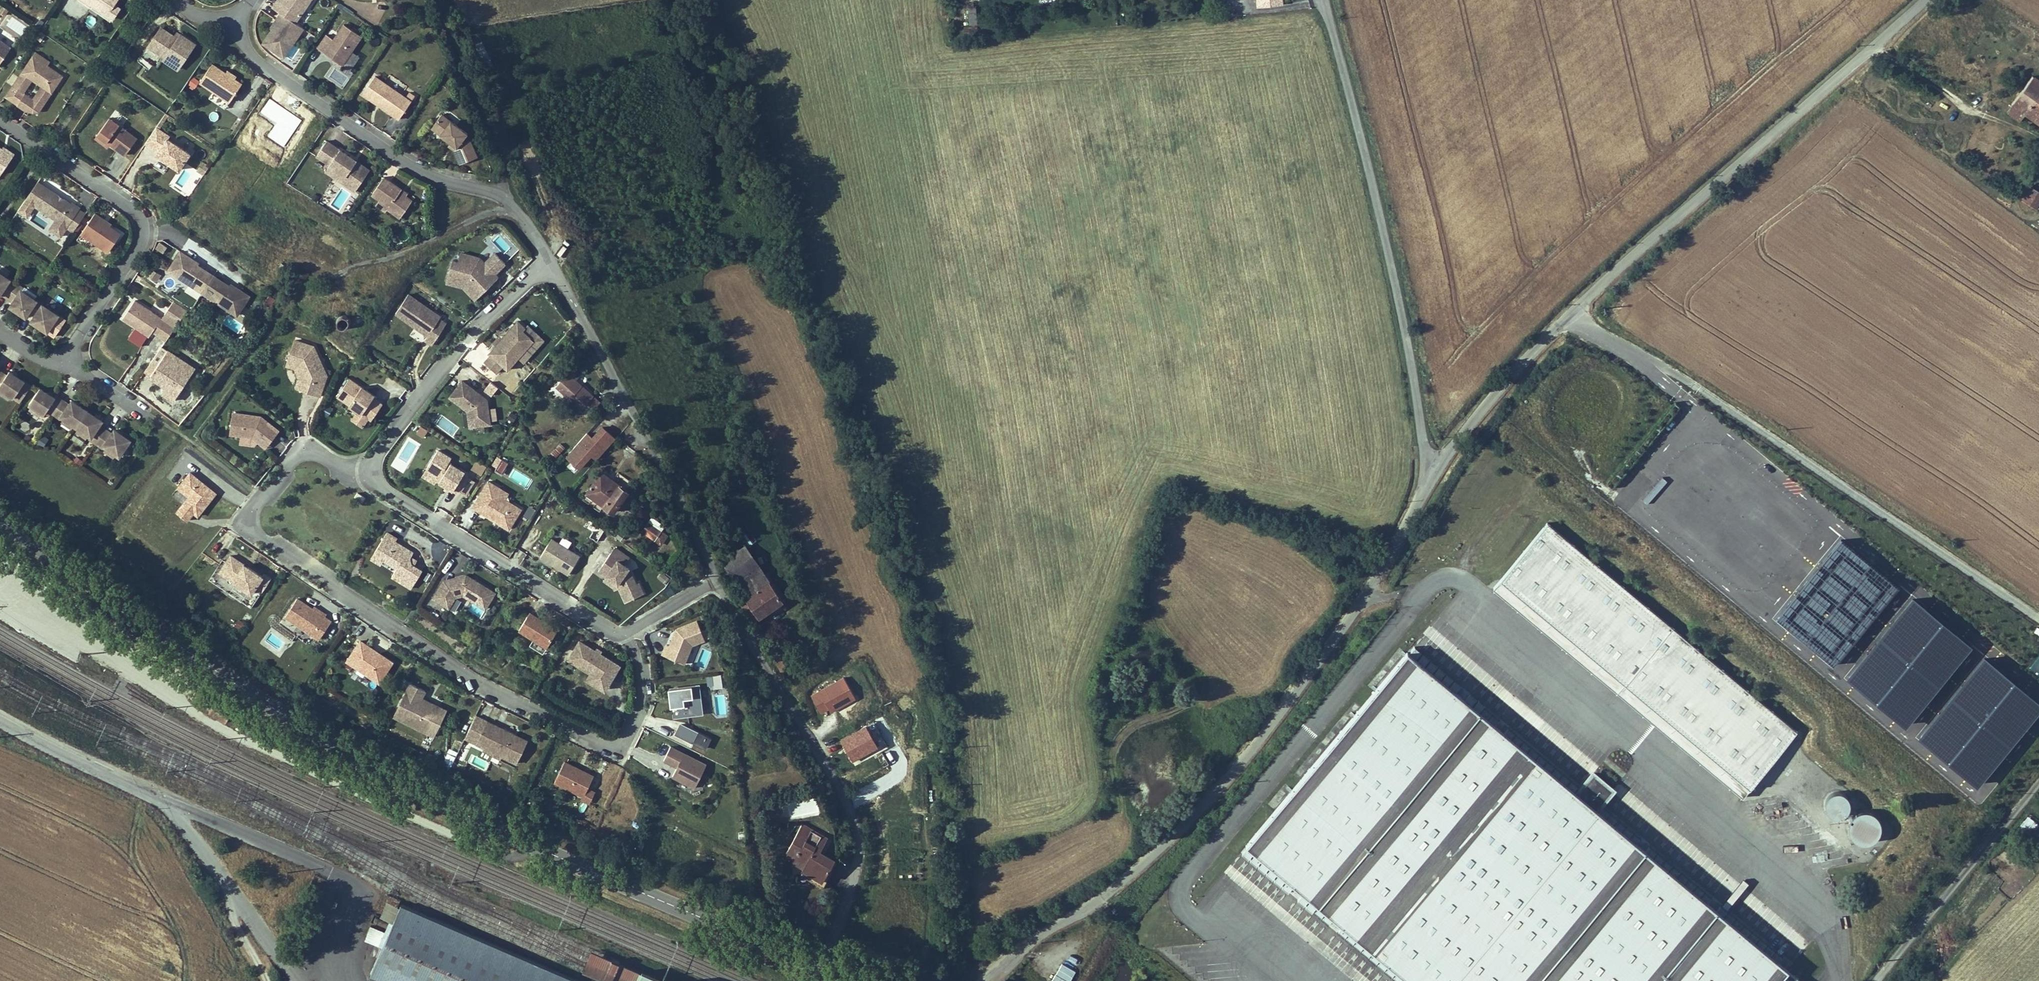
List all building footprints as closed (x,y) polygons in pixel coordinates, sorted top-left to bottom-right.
[(91,6),(105,15),(112,5),(115,0),(83,0),(91,6)] [(275,6),(284,12),(279,18),(282,20),(276,29),(275,28),(265,43),(285,57),(306,28),(297,22),(313,0),(284,0),(283,1),(282,0),(280,0),(275,6)] [(91,6),(89,9),(109,22),(118,8),(112,5),(105,15),(91,6)] [(977,5),(967,6),(969,25),(978,24),(977,5)] [(22,36),(28,21),(11,14),(5,29),(22,36)] [(279,18),(273,27),(275,28),(276,29),(282,20),(279,18)] [(329,35),(319,49),(331,57),(333,55),(336,58),(335,60),(344,66),(363,37),(346,25),(336,40),(329,35)] [(146,45),(162,56),(165,52),(179,62),(192,43),(177,34),(174,38),(172,36),(158,27),(146,45)] [(10,49),(0,42),(0,63),(10,49)] [(162,56),(161,58),(175,68),(179,62),(165,52),(162,56)] [(36,69),(40,62),(32,56),(27,63),(36,69)] [(23,93),(31,80),(51,93),(62,76),(40,62),(36,69),(27,63),(4,97),(12,102),(13,101),(17,103),(16,105),(25,111),(33,99),(23,93)] [(209,63),(197,81),(227,100),(239,83),(231,77),(223,72),(209,63)] [(2034,76),(2010,109),(2023,118),(2026,114),(2038,123),(2038,79),(2034,76)] [(376,78),(364,95),(377,105),(379,103),(382,105),(381,107),(400,121),(416,98),(410,94),(407,99),(376,78)] [(139,134),(110,114),(99,131),(112,140),(127,150),(139,134)] [(443,115),(433,129),(452,143),(459,147),(456,150),(457,163),(474,162),(472,139),(467,136),(469,133),(443,115)] [(162,129),(151,145),(158,149),(156,152),(179,167),(189,151),(167,136),(169,134),(162,129)] [(112,140),(99,131),(97,134),(110,143),(112,140)] [(342,174),(338,180),(352,189),(366,168),(323,139),(313,154),(326,163),(342,174)] [(14,152),(4,145),(3,147),(0,145),(0,174),(14,152)] [(326,163),(322,169),(338,180),(342,174),(326,163)] [(385,205),(384,207),(397,216),(409,198),(403,193),(397,189),(398,187),(380,175),(368,193),(376,198),(385,205)] [(71,203),(38,180),(18,209),(28,216),(35,205),(55,219),(49,227),(63,237),(68,229),(72,231),(85,212),(80,208),(81,207),(72,201),(71,203)] [(2019,197),(2036,208),(2038,204),(2038,189),(2030,183),(2019,197)] [(376,198),(372,202),(382,209),(384,207),(385,205),(376,198)] [(94,240),(109,250),(121,233),(110,225),(101,219),(103,216),(96,212),(82,231),(94,240)] [(112,223),(103,216),(101,219),(110,225),(112,223)] [(94,240),(82,231),(78,237),(90,246),(94,240)] [(322,240),(342,253),(346,247),(326,234),(322,240)] [(213,276),(198,265),(192,261),(194,259),(181,250),(168,269),(189,283),(192,279),(205,288),(213,276)] [(494,276),(490,273),(502,262),(492,252),(481,262),(476,257),(473,256),(457,251),(454,261),(449,260),(444,277),(443,280),(460,284),(473,297),(475,295),(491,280),(494,276)] [(229,287),(213,276),(205,288),(217,297),(215,301),(235,315),(248,297),(236,288),(234,290),(229,287)] [(15,288),(0,279),(0,298),(7,302),(15,288)] [(205,288),(192,279),(189,283),(202,292),(205,288)] [(36,303),(20,294),(22,292),(15,288),(7,302),(13,306),(10,310),(26,320),(29,316),(36,303)] [(217,297),(205,288),(202,292),(215,301),(217,297)] [(447,322),(440,318),(441,315),(407,295),(396,315),(429,335),(426,339),(434,344),(447,322)] [(53,325),(60,315),(37,302),(36,303),(29,316),(35,320),(33,324),(48,334),(52,327),(53,325)] [(169,326),(137,302),(124,320),(150,339),(153,334),(159,338),(169,326)] [(346,315),(344,314),(342,314),(341,315),(339,316),(338,318),(338,320),(338,322),(339,323),(340,325),(341,326),(343,326),(345,326),(347,326),(348,325),(349,323),(350,322),(350,320),(350,318),(349,317),(348,315),(346,315)] [(503,337),(496,345),(489,352),(491,354),(484,361),(497,372),(503,365),(508,369),(519,357),(524,362),(544,339),(528,325),(525,327),(517,320),(503,337)] [(493,342),(496,345),(503,337),(500,335),(493,342)] [(294,340),(286,365),(293,368),(298,377),(295,387),(321,395),(327,375),(314,346),(294,340)] [(163,346),(145,372),(164,385),(160,391),(173,399),(194,367),(163,346)] [(572,368),(556,385),(570,397),(565,402),(578,413),(580,411),(587,418),(602,402),(577,379),(581,375),(572,368)] [(11,374),(8,378),(1,374),(0,375),(0,390),(0,389),(2,391),(11,397),(15,400),(26,384),(11,374)] [(484,377),(478,385),(491,396),(498,388),(484,377)] [(383,403),(376,398),(377,397),(374,394),(375,393),(362,384),(361,386),(350,378),(337,396),(358,410),(352,419),(363,427),(369,418),(372,420),(383,403)] [(487,422),(485,406),(484,398),(483,397),(459,378),(446,395),(464,409),(465,417),(466,425),(474,424),(487,422)] [(2,391),(0,394),(8,400),(11,397),(2,391)] [(54,416),(63,403),(56,399),(55,401),(40,391),(29,406),(32,408),(41,414),(44,416),(47,412),(54,416)] [(69,408),(63,403),(54,416),(60,421),(62,419),(65,421),(74,427),(77,429),(87,414),(72,404),(69,408)] [(331,409),(325,406),(321,412),(327,415),(331,409)] [(41,414),(32,408),(30,411),(38,417),(41,414)] [(258,442),(266,448),(280,431),(260,415),(232,412),(229,435),(241,436),(240,444),(255,445),(258,442)] [(105,433),(99,428),(102,424),(87,414),(77,429),(80,432),(88,438),(90,439),(89,441),(97,446),(105,433)] [(74,427),(65,421),(63,424),(71,430),(74,427)] [(599,457),(617,436),(603,425),(593,436),(588,432),(568,456),(582,467),(593,453),(599,457)] [(88,438),(80,432),(78,435),(86,441),(88,438)] [(119,459),(130,444),(115,433),(112,437),(105,433),(97,446),(103,451),(104,449),(107,451),(116,457),(119,459)] [(454,491),(456,487),(466,493),(473,481),(464,475),(465,472),(446,460),(448,457),(435,448),(423,467),(436,474),(434,478),(443,484),(441,486),(444,488),(446,486),(454,491)] [(116,457),(107,451),(105,454),(114,460),(116,457)] [(503,471),(506,460),(498,458),(494,468),(503,471)] [(486,466),(475,460),(471,468),(482,474),(486,466)] [(628,487),(624,485),(628,478),(619,472),(614,479),(600,470),(585,493),(613,511),(628,487)] [(217,492),(191,471),(179,486),(190,495),(178,511),(188,519),(195,511),(199,514),(217,492)] [(518,508),(501,498),(505,492),(499,488),(485,480),(469,506),(506,528),(518,508)] [(359,501),(361,497),(354,492),(351,496),(359,501)] [(528,505),(524,515),(532,518),(536,508),(528,505)] [(661,545),(668,534),(648,521),(641,532),(661,545)] [(1549,524),(1496,598),(1737,797),(1797,726),(1549,524)] [(407,555),(409,551),(391,540),(393,538),(382,532),(367,557),(377,563),(381,556),(386,555),(394,560),(394,564),(388,575),(408,587),(418,569),(410,564),(407,562),(406,557),(407,555)] [(565,573),(576,555),(548,538),(537,556),(547,563),(550,564),(565,573)] [(747,600),(775,582),(751,544),(727,559),(740,579),(736,582),(747,600)] [(633,583),(626,567),(621,564),(626,557),(611,546),(599,565),(595,570),(603,575),(615,583),(622,600),(640,592),(636,582),(633,583)] [(245,567),(241,564),(227,555),(217,571),(248,592),(253,586),(260,590),(267,578),(260,573),(259,576),(245,567)] [(492,590),(463,573),(452,575),(447,582),(441,578),(430,595),(453,609),(462,593),(482,606),(492,590)] [(747,600),(745,601),(756,620),(787,601),(775,582),(747,600)] [(311,606),(309,608),(294,598),(282,616),(316,638),(328,620),(322,616),(323,614),(311,606)] [(1875,700),(1927,701),(1971,644),(1911,598),(1848,679),(1875,700)] [(544,646),(555,629),(542,621),(540,623),(537,621),(539,619),(527,611),(516,629),(531,638),(544,646)] [(246,612),(241,619),(248,624),(253,617),(246,612)] [(682,663),(690,644),(702,638),(694,619),(673,628),(671,634),(673,634),(672,637),(670,636),(667,645),(664,644),(660,654),(682,663)] [(544,646),(531,638),(527,644),(540,652),(544,646)] [(389,661),(373,650),(364,644),(357,640),(344,660),(376,682),(389,661)] [(617,665),(577,640),(566,658),(588,671),(606,682),(617,665)] [(784,657),(775,662),(781,671),(789,666),(784,657)] [(1406,658),(1245,855),(1370,958),(1397,980),(1795,980),(1598,817),(1616,795),(1595,778),(1577,800),(1406,658)] [(2038,703),(2038,697),(1981,659),(1952,702),(1976,702),(2038,703)] [(2038,675),(2038,659),(2031,668),(2038,675)] [(606,682),(588,671),(585,677),(602,688),(606,682)] [(856,696),(845,677),(811,696),(822,715),(856,696)] [(434,711),(416,702),(419,697),(422,690),(407,682),(391,715),(424,731),(434,711)] [(698,707),(696,689),(690,685),(673,687),(668,693),(670,710),(676,715),(693,712),(698,707)] [(437,706),(419,697),(416,702),(434,711),(437,706)] [(2038,708),(2038,704),(1946,702),(1917,741),(1980,787),(2038,708)] [(514,762),(524,740),(499,727),(497,730),(491,727),(493,724),(484,720),(473,742),(482,746),(483,745),(490,748),(491,746),(500,751),(498,754),(514,762)] [(688,740),(693,731),(677,723),(673,732),(688,740)] [(701,746),(706,737),(695,732),(691,741),(701,746)] [(697,792),(706,777),(698,773),(703,764),(667,746),(661,759),(674,766),(666,781),(691,794),(697,792)] [(472,755),(470,761),(485,768),(488,762),(472,755)] [(585,787),(591,775),(561,761),(551,781),(580,795),(578,798),(586,802),(591,791),(585,787)] [(1845,817),(1852,796),(1833,788),(1825,809),(1845,817)] [(1881,811),(1852,810),(1851,840),(1880,841),(1881,811)] [(767,814),(760,815),(762,827),(770,826),(767,814)] [(822,834),(795,821),(780,852),(792,858),(802,863),(799,869),(817,878),(826,859),(813,853),(822,834)] [(789,864),(799,869),(802,863),(792,858),(789,864)] [(817,878),(799,869),(795,877),(819,889),(823,881),(817,878)] [(397,906),(384,937),(381,936),(378,931),(372,928),(366,930),(363,937),(367,943),(372,945),(378,943),(382,944),(369,973),(388,980),(576,980),(397,906)] [(1059,937),(1057,936),(1048,941),(1056,945),(1059,937)] [(584,969),(612,980),(635,980),(637,977),(641,968),(593,948),(590,956),(586,965),(584,969)]
